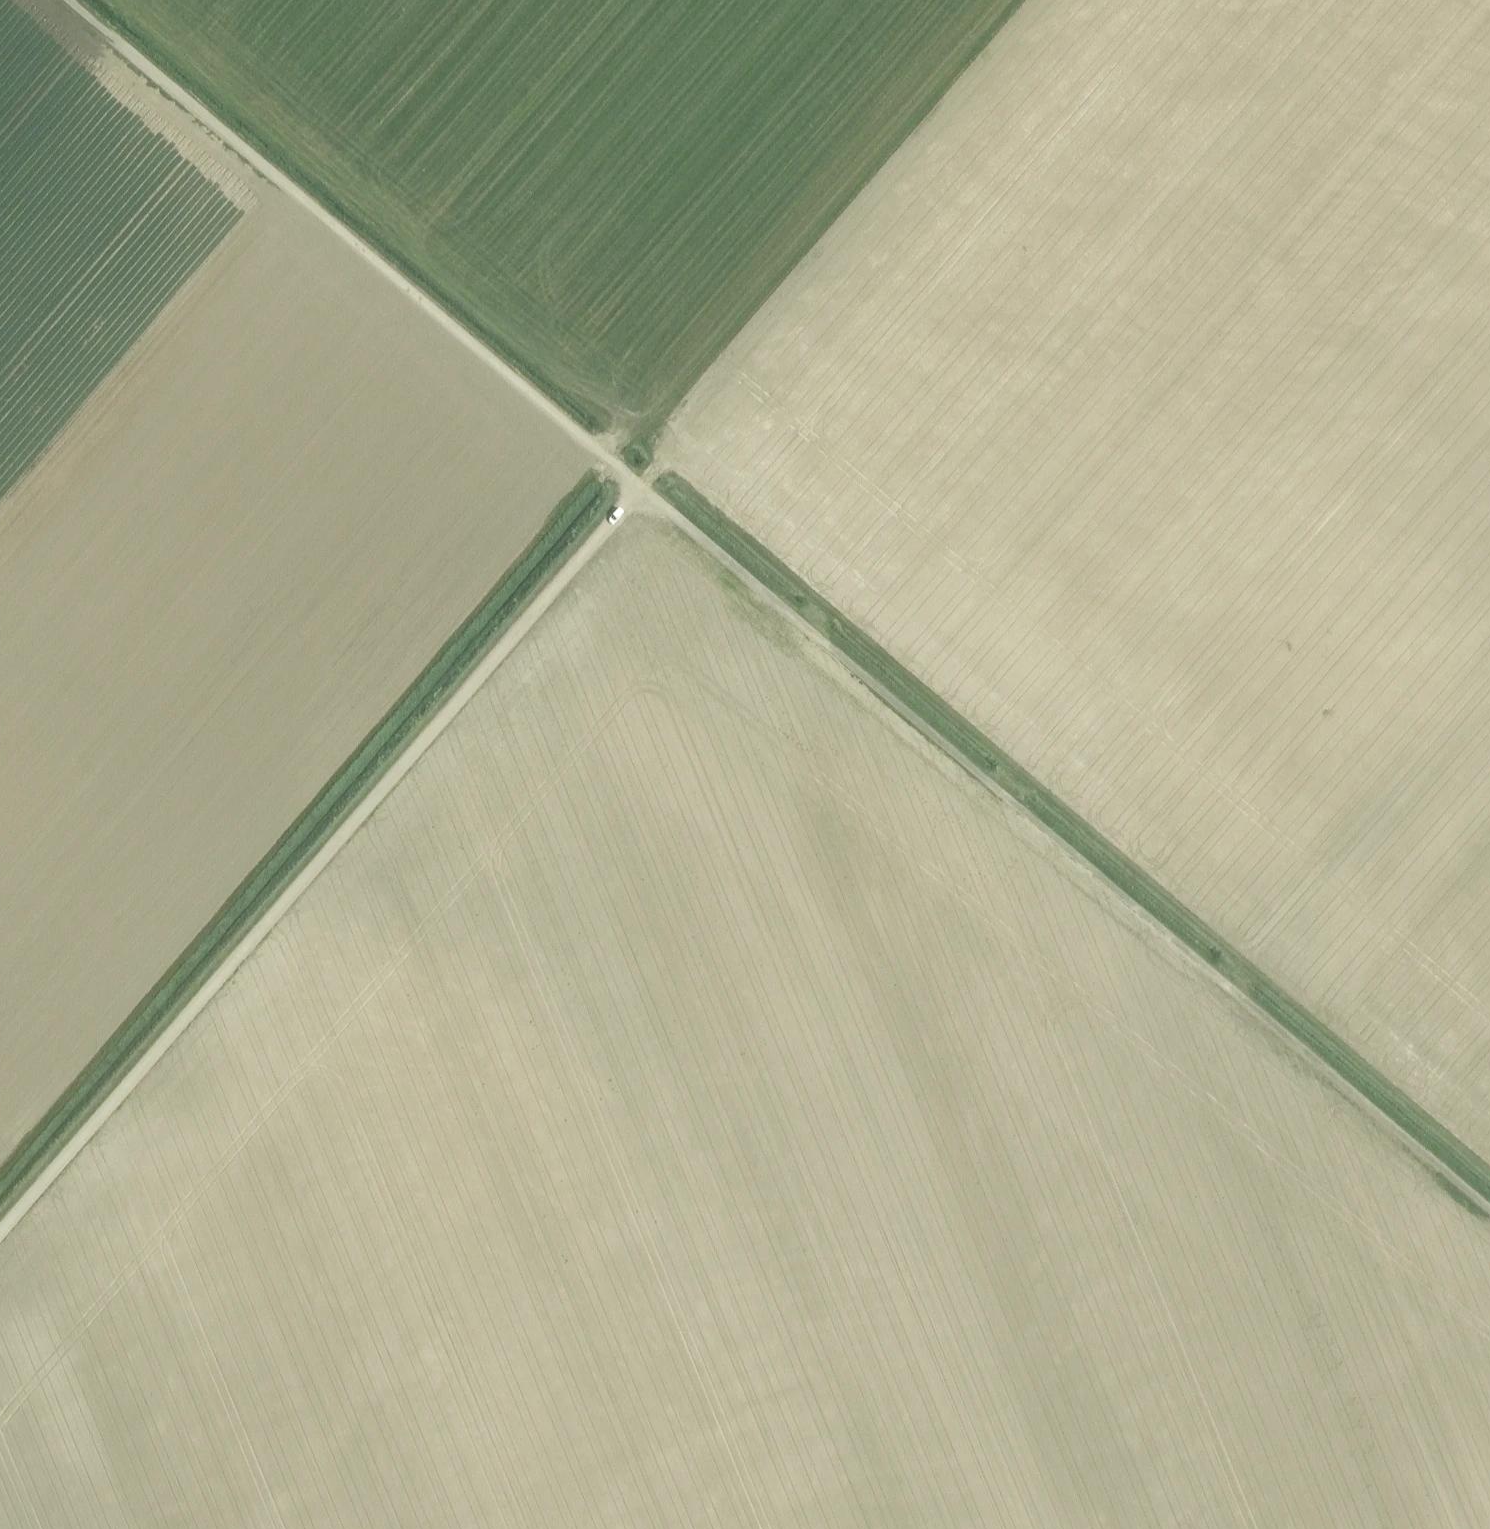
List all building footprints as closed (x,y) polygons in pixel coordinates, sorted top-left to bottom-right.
[(228,1074),(230,1060),(213,1058),(211,1072),(228,1074)]
